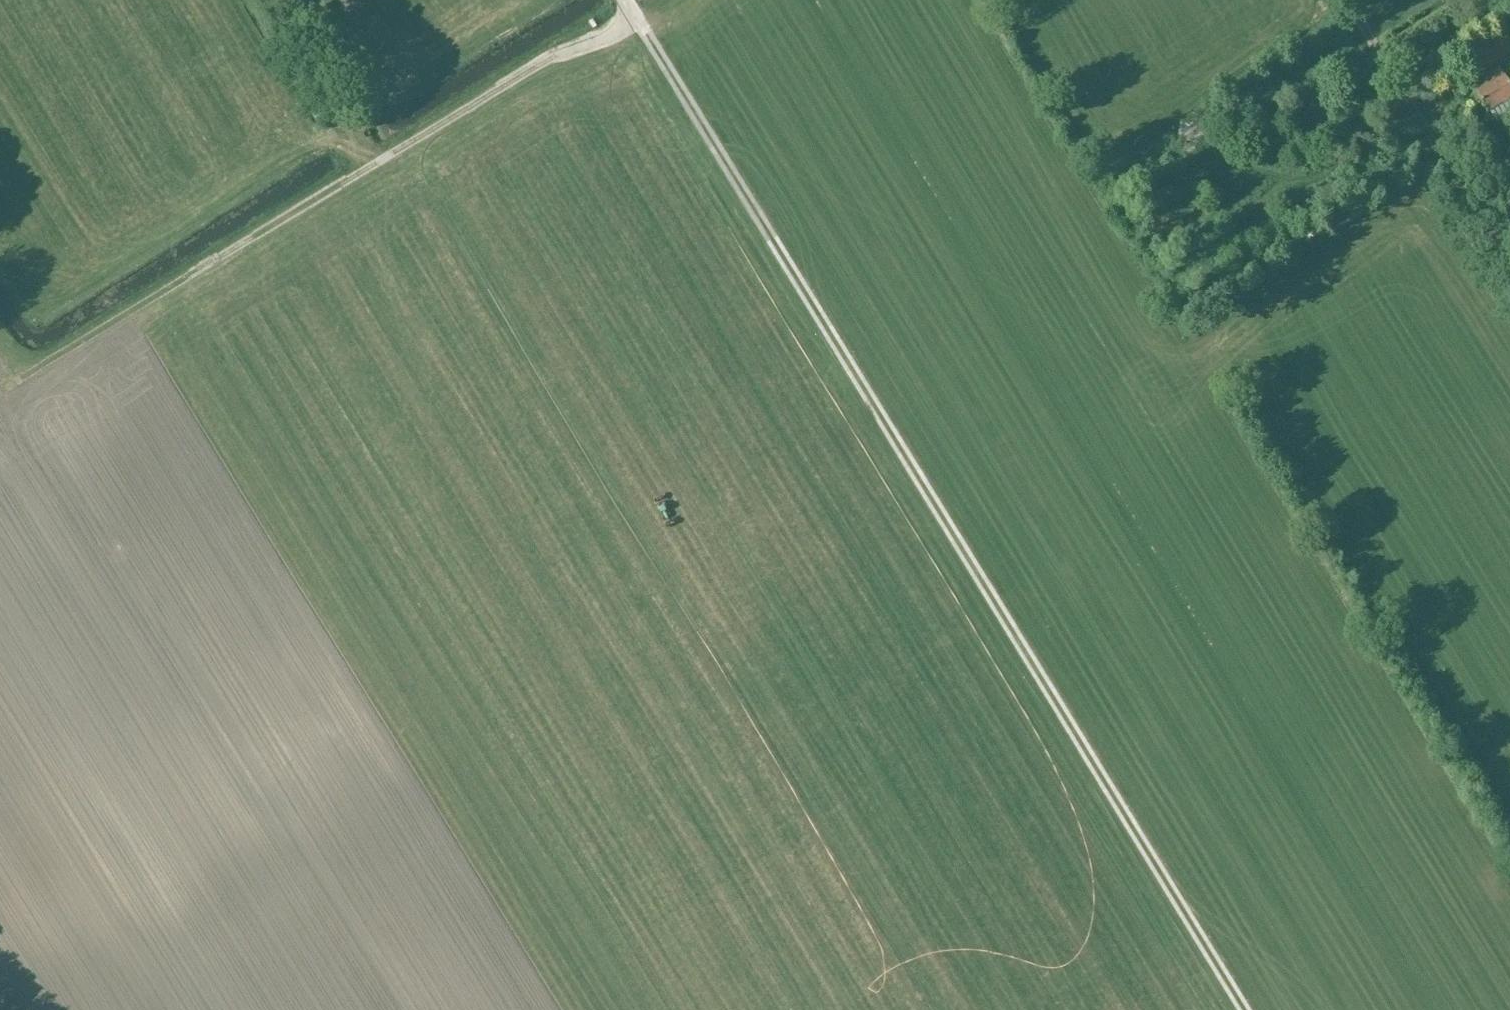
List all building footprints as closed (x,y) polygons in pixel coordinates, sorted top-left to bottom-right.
[(1497,68),(1509,60),(1509,48),(1501,33),(1471,51),(1486,75),(1480,78),(1485,87),(1475,93),(1488,113),(1509,100),(1509,88),(1497,68)] [(1181,142),(1191,136),(1184,125),(1174,131),(1181,142)]
